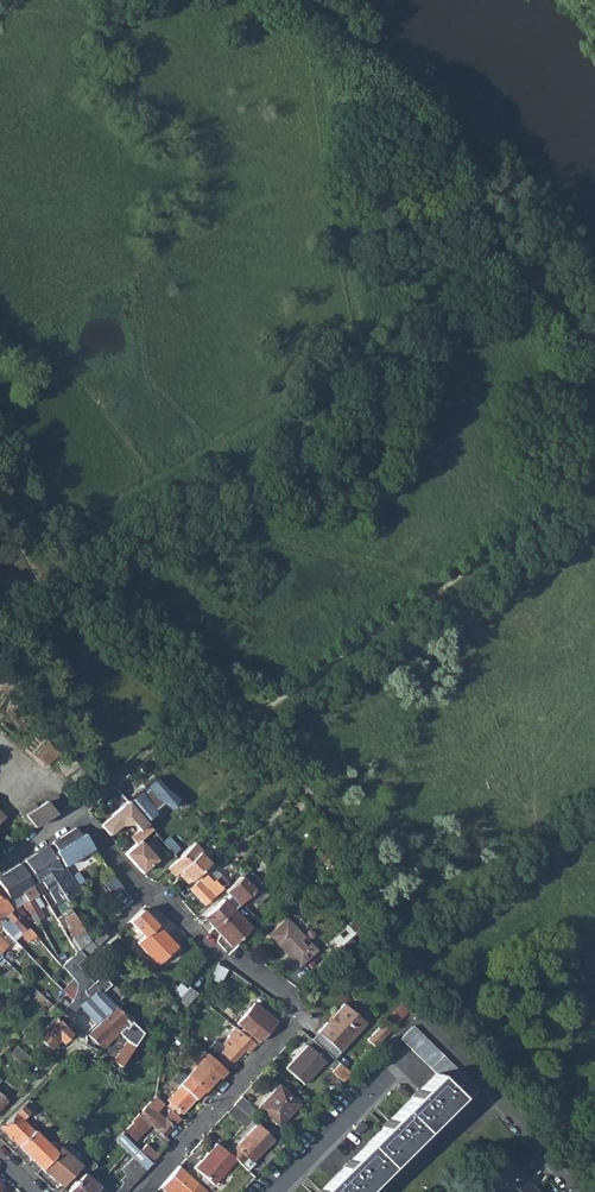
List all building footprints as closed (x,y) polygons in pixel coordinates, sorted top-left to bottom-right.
[(161,771),(152,760),(145,766),(154,776),(161,771)] [(104,807),(113,816),(126,815),(132,821),(140,814),(121,792),(104,807)] [(193,834),(188,827),(201,816),(181,794),(168,805),(178,816),(169,825),(176,833),(168,840),(176,850),(174,852),(179,859),(197,842),(202,837),(197,831),(193,834)] [(65,807),(58,795),(26,816),(33,827),(65,807)] [(94,816),(102,826),(113,816),(104,807),(94,816)] [(130,836),(133,834),(147,821),(140,814),(132,821),(124,829),(130,836)] [(65,835),(97,881),(103,877),(97,869),(95,870),(84,853),(90,849),(76,828),(65,835)] [(120,846),(136,865),(149,853),(133,834),(130,836),(120,846)] [(75,860),(91,885),(97,881),(65,835),(53,843),(68,864),(75,860)] [(179,859),(170,868),(177,875),(181,872),(190,882),(211,862),(214,860),(197,842),(179,859)] [(37,853),(61,891),(64,889),(62,886),(64,884),(62,881),(56,871),(63,867),(48,846),(37,853)] [(26,860),(40,882),(43,880),(49,889),(51,888),(58,902),(65,897),(61,891),(37,853),(26,860)] [(106,865),(99,856),(95,859),(102,868),(106,865)] [(9,871),(34,910),(39,918),(41,920),(46,917),(33,897),(37,895),(32,887),(35,885),(21,864),(9,871)] [(63,867),(56,871),(62,881),(72,875),(66,865),(63,867)] [(12,901),(19,896),(29,913),(34,910),(9,871),(0,877),(0,883),(12,901)] [(216,878),(224,886),(229,881),(221,872),(216,878)] [(216,878),(214,880),(207,873),(191,890),(205,904),(224,886),(216,878)] [(238,880),(220,896),(219,897),(220,898),(224,902),(220,906),(219,904),(205,917),(215,927),(242,901),(250,894),(238,880)] [(269,890),(263,882),(250,894),(251,896),(256,901),(269,890)] [(259,904),(256,901),(251,896),(246,901),(253,909),(259,904)] [(6,898),(3,900),(0,897),(0,925),(1,926),(11,936),(14,933),(9,927),(13,924),(23,933),(31,940),(36,935),(39,939),(42,936),(30,923),(24,917),(17,909),(6,898)] [(242,901),(215,927),(232,946),(251,927),(240,916),(248,907),(242,901)] [(28,914),(20,906),(17,909),(24,917),(28,914)] [(34,921),(39,918),(34,910),(29,913),(34,921)] [(158,966),(176,949),(138,911),(127,923),(143,939),(137,945),(158,966)] [(75,912),(70,916),(81,933),(76,939),(83,951),(93,941),(75,912)] [(30,923),(33,920),(28,914),(24,917),(30,923)] [(66,914),(61,918),(67,926),(72,923),(66,914)] [(300,965),(318,948),(287,916),(268,934),(300,965)] [(339,945),(354,930),(346,922),(331,937),(339,945)] [(104,930),(93,941),(99,947),(110,937),(104,930)] [(99,947),(93,941),(83,951),(89,957),(99,947)] [(104,993),(113,986),(104,976),(98,982),(78,957),(70,965),(80,978),(83,982),(84,986),(83,986),(73,1000),(72,1002),(67,1009),(60,1017),(67,1024),(82,1007),(97,1023),(115,1006),(104,993)] [(220,983),(227,972),(219,967),(212,979),(220,983)] [(72,1002),(73,1000),(83,986),(84,986),(83,982),(80,978),(64,994),(72,1002)] [(166,986),(181,1000),(190,988),(190,987),(182,980),(179,983),(174,978),(166,986)] [(198,994),(190,988),(181,1000),(189,1006),(198,994)] [(411,1002),(403,995),(382,1019),(390,1027),(411,1002)] [(0,1014),(0,1018),(2,1019),(9,1013),(11,1014),(20,1006),(15,1001),(0,1014)] [(277,1021),(255,1003),(238,1023),(243,1028),(242,1031),(257,1043),(277,1021)] [(328,1022),(313,1039),(335,1057),(366,1022),(344,1003),(336,1013),(337,1015),(330,1023),(328,1022)] [(47,1012),(55,1020),(36,1037),(48,1048),(57,1039),(60,1042),(69,1034),(65,1030),(69,1025),(67,1024),(60,1017),(51,1008),(47,1012)] [(117,1008),(89,1035),(98,1044),(102,1041),(106,1046),(119,1033),(127,1042),(135,1048),(144,1035),(133,1024),(132,1024),(117,1008)] [(381,1021),(368,1036),(376,1043),(389,1028),(381,1021)] [(350,1161),(350,1160),(343,1167),(344,1167),(321,1191),(320,1190),(318,1191),(364,1191),(379,1177),(418,1137),(458,1096),(465,1103),(477,1091),(438,1052),(432,1047),(412,1026),(401,1039),(435,1074),(418,1091),(411,1097),(413,1098),(389,1121),(388,1121),(384,1125),(382,1126),(384,1127),(350,1161)] [(227,1068),(246,1049),(249,1052),(257,1043),(242,1031),(236,1027),(230,1034),(231,1035),(222,1044),(216,1039),(207,1049),(227,1068)] [(136,1052),(127,1045),(112,1062),(121,1070),(136,1052)] [(9,1053),(23,1066),(30,1059),(16,1046),(9,1053)] [(305,1085),(325,1062),(307,1046),(286,1069),(305,1085)] [(205,1092),(225,1069),(206,1052),(193,1065),(195,1067),(188,1076),(203,1090),(205,1092)] [(349,1069),(340,1062),(332,1071),(344,1081),(351,1072),(349,1069)] [(186,1074),(179,1083),(181,1085),(167,1099),(182,1113),(203,1090),(188,1076),(186,1074)] [(273,1079),(254,1101),(260,1106),(278,1084),(273,1079)] [(171,1089),(165,1084),(154,1096),(154,1097),(160,1101),(171,1089)] [(279,1125),(299,1102),(278,1084),(260,1106),(259,1107),(279,1125)] [(0,1128),(42,1168),(60,1147),(54,1140),(50,1144),(34,1130),(38,1126),(33,1121),(29,1125),(23,1119),(27,1114),(34,1106),(31,1103),(33,1101),(30,1097),(0,1128)] [(132,1123),(120,1134),(131,1144),(148,1123),(164,1136),(172,1125),(179,1116),(171,1110),(162,1121),(154,1115),(163,1104),(160,1101),(154,1097),(150,1100),(144,1107),(137,1114),(130,1121),(132,1123)] [(236,1105),(249,1116),(256,1108),(243,1097),(236,1105)] [(236,1105),(229,1113),(246,1128),(225,1151),(225,1152),(230,1153),(233,1156),(246,1167),(273,1138),(249,1116),(236,1105)] [(29,1125),(33,1121),(27,1114),(23,1119),(29,1125)] [(60,1147),(42,1168),(61,1185),(72,1173),(68,1170),(74,1163),(70,1159),(76,1152),(69,1146),(85,1128),(84,1127),(88,1121),(84,1118),(60,1147)] [(214,1141),(193,1165),(210,1182),(233,1156),(230,1153),(225,1152),(225,1151),(214,1141)] [(145,1168),(151,1162),(139,1151),(134,1158),(145,1168)] [(116,1191),(124,1191),(145,1168),(134,1158),(123,1170),(127,1173),(122,1179),(124,1182),(115,1191),(116,1191)] [(173,1158),(167,1165),(174,1170),(161,1184),(170,1191),(211,1191),(173,1158)] [(528,1182),(506,1161),(489,1178),(497,1186),(494,1188),(495,1189),(498,1191),(519,1191),(528,1182)] [(85,1173),(68,1191),(91,1191),(98,1185),(85,1173)] [(480,1187),(484,1191),(492,1191),(495,1189),(494,1188),(497,1186),(489,1178),(480,1187)] [(532,1186),(528,1182),(519,1191),(538,1191),(532,1186)]
